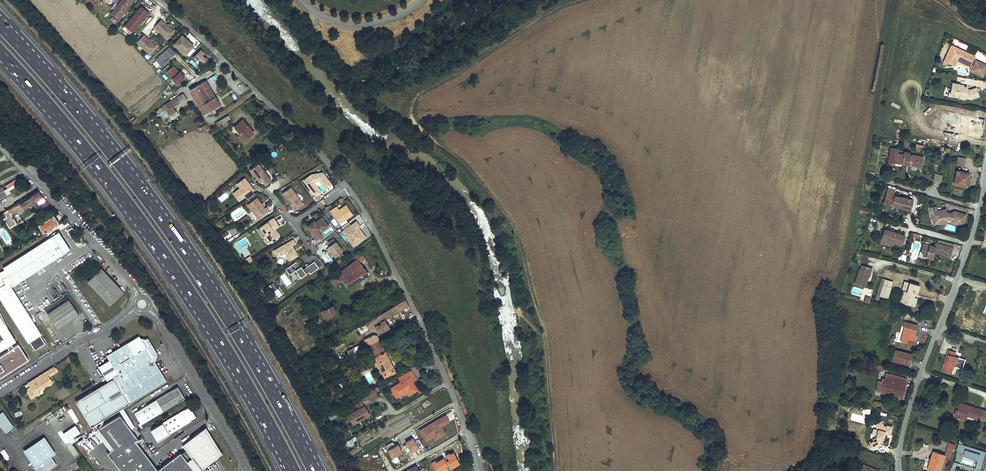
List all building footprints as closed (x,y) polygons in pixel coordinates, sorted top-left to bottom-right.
[(111,13),(118,19),(134,0),(122,0),(111,13)] [(150,13),(142,6),(126,26),(134,33),(150,13)] [(175,30),(170,25),(168,25),(168,23),(163,18),(156,26),(168,38),(175,30)] [(157,47),(151,42),(149,42),(149,39),(144,34),(137,42),(149,54),(157,47)] [(186,39),(187,38),(183,35),(177,42),(180,45),(178,47),(186,54),(195,45),(189,40),(188,41),(186,39)] [(969,67),(975,55),(950,43),(943,60),(957,66),(958,63),(969,67)] [(162,66),(177,53),(170,46),(156,59),(162,66)] [(202,49),(194,57),(198,60),(200,58),(206,64),(210,61),(203,55),(205,53),(202,49)] [(983,76),(985,70),(985,63),(975,58),(970,70),(983,76)] [(184,76),(180,72),(180,71),(179,72),(173,66),(166,72),(177,83),(184,76)] [(223,76),(220,71),(211,78),(217,86),(218,85),(217,84),(225,79),(223,76)] [(220,104),(206,81),(198,85),(212,109),(220,104)] [(964,84),(952,82),(950,91),(949,91),(949,92),(951,92),(954,92),(953,95),(958,96),(958,97),(965,98),(966,94),(969,95),(970,99),(979,95),(977,89),(975,90),(974,87),(970,89),(969,89),(969,90),(969,91),(966,91),(967,88),(967,86),(963,85),(964,84)] [(212,109),(198,85),(190,89),(204,114),(212,109)] [(187,99),(184,93),(170,102),(163,106),(172,119),(179,115),(174,107),(187,99)] [(931,128),(952,132),(955,114),(942,111),(940,118),(933,117),(931,128)] [(955,114),(952,132),(981,137),(984,119),(955,114)] [(230,120),(227,116),(219,121),(221,125),(228,121),(230,120)] [(254,133),(243,120),(235,127),(246,140),(254,133)] [(895,164),(896,161),(902,162),(902,163),(917,166),(917,169),(922,170),(924,159),(909,156),(910,153),(904,152),(904,154),(897,153),(898,149),(892,148),(889,163),(895,164)] [(958,156),(956,165),(964,166),(966,158),(958,156)] [(271,180),(258,163),(250,169),(259,182),(262,180),(265,185),(271,180)] [(957,171),(954,184),(967,186),(969,173),(957,171)] [(323,173),(312,175),(304,181),(314,195),(319,192),(312,182),(314,180),(320,179),(326,187),(331,184),(323,173)] [(254,190),(245,178),(237,183),(240,188),(233,193),(239,201),(245,196),(248,199),(255,194),(253,191),(254,190)] [(332,185),(331,184),(326,187),(320,179),(314,180),(312,182),(319,192),(314,195),(315,196),(321,192),(314,182),(320,181),(326,189),(332,185)] [(291,187),(282,193),(295,211),(303,205),(291,187)] [(43,196),(38,192),(28,198),(28,197),(24,199),(24,201),(20,203),(20,202),(14,206),(17,210),(23,207),(23,208),(43,196)] [(894,195),(892,205),(905,209),(906,204),(911,205),(912,200),(902,197),(894,195)] [(257,197),(247,205),(258,219),(268,211),(266,207),(265,208),(257,197)] [(339,210),(337,207),(330,212),(332,216),(335,214),(336,215),(334,216),(339,224),(352,215),(346,205),(339,210)] [(17,210),(14,206),(8,209),(8,210),(5,212),(7,216),(11,214),(12,216),(18,212),(17,210)] [(943,221),(942,218),(947,218),(952,219),(952,221),(963,224),(965,215),(954,211),(954,213),(952,212),(951,215),(946,214),(945,209),(937,211),(936,207),(930,208),(931,218),(935,217),(936,222),(943,221)] [(237,220),(246,214),(243,209),(233,216),(237,220)] [(54,216),(38,225),(43,233),(59,224),(54,216)] [(273,218),(257,229),(262,236),(266,234),(271,242),(278,238),(272,230),(278,226),(273,218)] [(312,222),(306,226),(312,233),(311,234),(316,241),(321,236),(317,230),(319,228),(326,224),(321,218),(315,223),(313,224),(312,222)] [(356,222),(342,232),(349,242),(352,240),(355,245),(365,238),(360,231),(357,233),(355,230),(358,228),(359,227),(356,222)] [(901,245),(904,235),(894,232),(894,230),(890,229),(890,230),(884,229),(881,239),(891,242),(901,245)] [(54,235),(66,253),(72,250),(60,232),(54,235)] [(11,284),(14,282),(16,285),(66,253),(54,235),(4,267),(6,270),(0,272),(0,297),(30,343),(31,342),(36,350),(46,344),(41,336),(43,335),(11,284)] [(295,243),(293,239),(273,250),(277,256),(284,252),(289,260),(297,255),(292,245),(295,243)] [(327,247),(334,256),(342,250),(335,241),(330,245),(327,247)] [(952,247),(935,243),(934,246),(923,243),(921,251),(924,252),(923,256),(932,258),(933,252),(949,256),(952,247)] [(365,258),(359,252),(354,255),(355,257),(353,258),(355,261),(327,282),(332,287),(342,280),(346,284),(348,287),(368,275),(364,268),(360,262),(365,258)] [(904,262),(906,255),(899,253),(897,260),(904,262)] [(297,261),(285,269),(289,274),(295,270),(297,273),(295,274),(298,279),(308,272),(309,274),(318,268),(314,262),(302,269),(297,261)] [(860,268),(859,268),(854,284),(865,287),(867,280),(869,281),(872,268),(861,264),(860,268)] [(124,292),(101,268),(88,281),(111,305),(124,292)] [(883,285),(891,287),(893,282),(885,279),(883,285)] [(346,284),(342,280),(332,287),(335,292),(346,284)] [(272,300),(281,295),(274,282),(266,287),(272,300)] [(920,286),(909,282),(906,292),(904,291),(900,301),(914,306),(917,298),(914,297),(912,297),(913,294),(914,294),(917,295),(920,286)] [(891,287),(883,285),(880,295),(888,298),(891,287)] [(370,329),(409,306),(406,300),(366,323),(370,329)] [(59,330),(78,318),(67,302),(49,314),(59,330)] [(381,313),(376,304),(372,306),(374,308),(372,309),(375,316),(381,313)] [(336,313),(333,305),(321,311),(325,319),(336,313)] [(284,313),(286,316),(294,312),(292,308),(284,313)] [(8,346),(11,350),(0,357),(0,378),(30,359),(20,343),(15,347),(13,343),(17,341),(8,327),(0,309),(0,352),(8,346)] [(917,325),(905,322),(903,327),(905,328),(902,341),(912,344),(914,335),(915,335),(917,325)] [(106,355),(109,360),(98,366),(107,381),(75,401),(91,426),(128,404),(166,380),(156,363),(154,360),(154,355),(157,353),(147,337),(145,338),(140,337),(139,335),(106,355)] [(396,371),(379,339),(367,345),(384,378),(390,375),(391,376),(393,375),(392,374),(396,371)] [(886,347),(883,358),(891,360),(894,350),(886,347)] [(949,361),(948,364),(944,362),(941,370),(950,374),(953,366),(955,366),(959,357),(954,356),(956,352),(949,349),(947,353),(949,354),(947,360),(949,361)] [(894,350),(891,360),(909,365),(912,354),(894,350)] [(55,372),(52,368),(29,383),(32,388),(27,391),(32,398),(36,395),(35,393),(38,391),(53,382),(50,376),(55,373),(55,372)] [(411,370),(398,378),(401,382),(391,388),(397,397),(407,391),(409,394),(417,390),(414,383),(410,377),(414,375),(411,370)] [(884,382),(881,392),(902,397),(907,379),(890,374),(886,373),(884,382)] [(420,379),(425,388),(429,385),(424,376),(420,379)] [(878,380),(875,391),(881,392),(884,382),(878,380)] [(177,386),(156,400),(163,411),(184,398),(177,386)] [(156,400),(150,403),(157,414),(163,411),(156,400)] [(370,415),(362,402),(356,405),(358,409),(355,411),(353,408),(346,412),(353,425),(370,415)] [(157,414),(150,403),(134,413),(141,424),(157,414)] [(957,409),(955,415),(959,417),(958,419),(959,420),(960,418),(966,420),(967,416),(980,420),(983,410),(961,403),(959,410),(957,409)] [(196,417),(189,406),(151,430),(158,441),(196,417)] [(0,414),(0,425),(6,433),(14,427),(3,412),(0,414)] [(418,429),(425,442),(433,438),(434,441),(446,434),(442,426),(450,422),(446,414),(418,429)] [(183,443),(187,449),(193,456),(188,460),(181,451),(158,470),(136,441),(138,439),(120,415),(98,428),(113,448),(108,453),(121,470),(203,470),(201,469),(208,464),(210,466),(224,454),(206,426),(183,443)] [(890,435),(892,427),(886,425),(886,426),(884,426),(881,421),(875,424),(878,428),(877,429),(876,435),(875,437),(876,439),(870,443),(874,449),(881,445),(880,443),(881,442),(882,439),(883,439),(884,434),(890,435)] [(81,433),(77,426),(65,434),(71,443),(72,442),(73,444),(77,442),(74,438),(81,433)] [(417,435),(414,437),(418,448),(422,446),(417,435)] [(365,451),(383,441),(380,436),(362,446),(365,451)] [(45,437),(43,438),(53,453),(55,452),(45,437)] [(412,437),(405,442),(412,453),(419,449),(412,437)] [(43,438),(26,450),(36,464),(34,466),(37,470),(46,470),(56,464),(50,455),(53,453),(43,438)] [(349,447),(356,445),(354,438),(347,440),(349,447)] [(398,444),(394,446),(393,442),(386,446),(395,464),(400,461),(397,456),(403,453),(398,444)] [(985,453),(985,451),(959,443),(956,451),(964,453),(963,455),(978,460),(975,469),(980,470),(985,453)] [(8,462),(14,458),(7,448),(1,452),(8,462)] [(182,452),(181,451),(188,460),(193,456),(187,449),(182,452)] [(34,466),(36,464),(26,450),(24,451),(34,466)] [(928,469),(933,470),(941,470),(944,460),(949,462),(951,456),(933,451),(928,469)] [(431,462),(435,470),(447,470),(460,466),(454,452),(431,462)]
